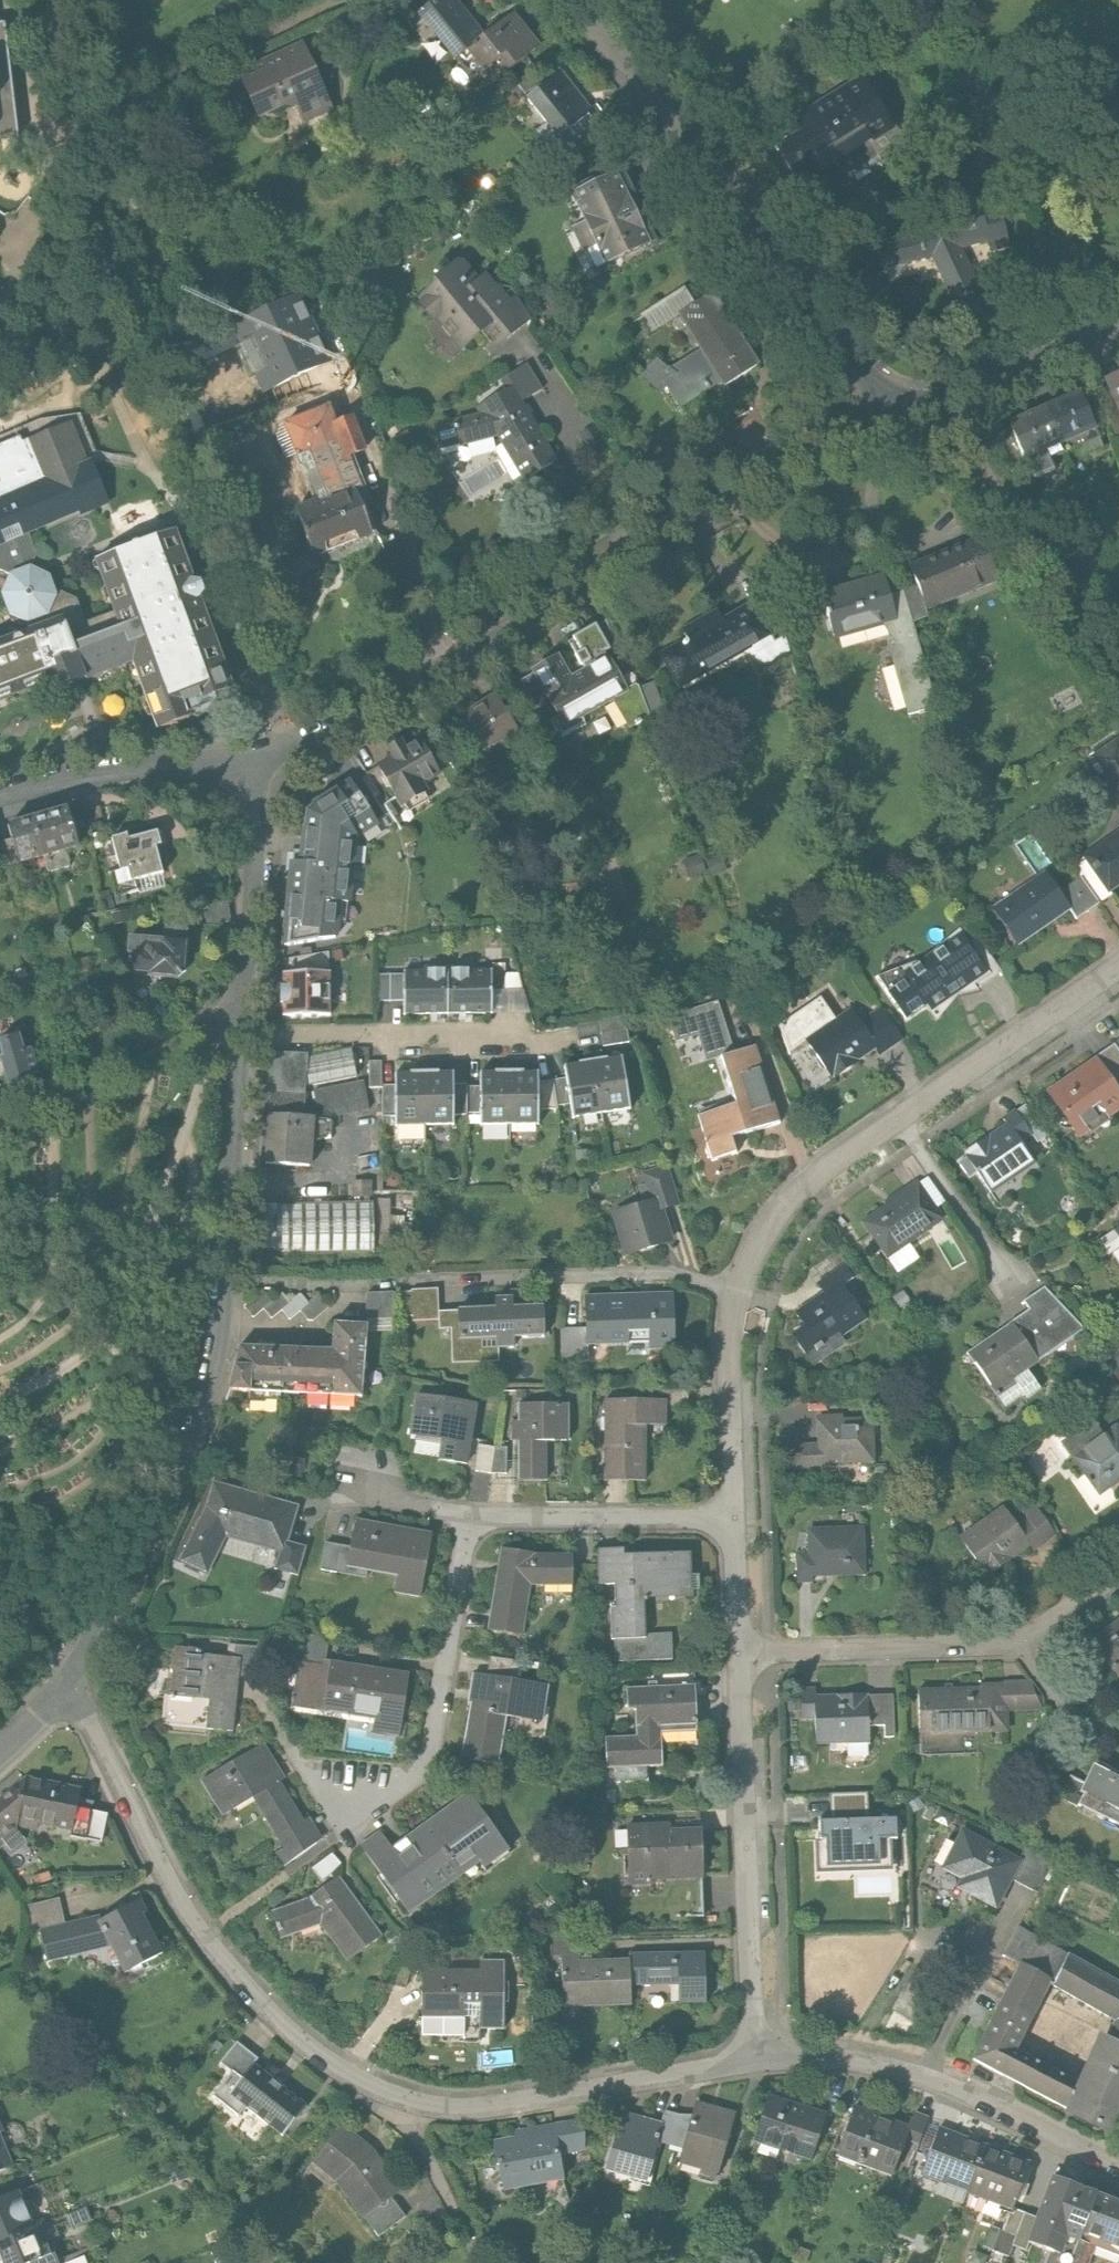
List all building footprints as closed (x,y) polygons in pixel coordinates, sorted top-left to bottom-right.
[(412,25),(425,41),(436,33),(474,80),(500,58),(510,70),(540,47),(513,14),(484,38),(453,0),(439,0),(421,15),(422,17),(412,25)] [(18,136),(4,23),(0,24),(0,138),(18,136)] [(302,45),(240,74),(259,116),(284,105),(298,105),(305,120),(330,108),(318,81),(326,77),(318,60),(310,64),(302,45)] [(561,74),(529,100),(547,122),(537,130),(553,150),(567,140),(574,148),(618,123),(600,100),(587,111),(568,89),(571,87),(561,74)] [(861,82),(799,122),(806,134),(781,150),(802,183),(889,128),(861,82)] [(572,193),(585,222),(571,227),(583,252),(589,249),(597,268),(657,241),(637,198),(643,195),(628,166),(572,193)] [(1008,248),(999,212),(949,226),(960,250),(988,242),(991,252),(1008,248)] [(949,226),(876,246),(886,282),(902,277),(900,266),(933,257),(953,301),(978,289),(960,250),(949,226)] [(445,280),(422,298),(425,301),(422,304),(421,308),(430,319),(434,319),(437,316),(454,336),(437,350),(448,363),(464,350),(465,344),(480,331),(493,348),(526,321),(500,290),(488,289),(484,284),(480,280),(473,279),(464,266),(455,265),(446,272),(445,280)] [(685,290),(642,316),(652,331),(681,313),(694,304),(685,290)] [(694,304),(681,313),(708,355),(678,375),(658,358),(644,375),(663,391),(667,387),(678,405),(722,376),(726,383),(758,363),(712,293),(694,304)] [(299,296),(235,326),(265,390),(329,361),(299,296)] [(501,381),(508,391),(511,389),(520,403),(542,389),(527,365),(501,381)] [(1106,383),(1118,414),(1118,377),(1106,383)] [(456,426),(437,431),(441,455),(462,450),(461,445),(498,436),(525,480),(555,462),(520,403),(511,389),(508,391),(478,410),(480,417),(456,423),(456,426)] [(1079,397),(1044,413),(1061,450),(1096,433),(1079,397)] [(315,500),(297,507),(306,531),(304,532),(312,554),(313,555),(376,531),(361,492),(361,491),(348,457),(363,451),(352,420),(336,426),(329,407),(285,424),(315,500)] [(1044,413),(1008,430),(1025,467),(1061,450),(1044,413)] [(68,425),(21,445),(19,438),(0,446),(0,569),(11,576),(30,569),(35,555),(26,531),(77,509),(79,513),(107,501),(91,464),(85,466),(68,425)] [(97,559),(116,611),(85,623),(77,601),(62,593),(55,595),(48,577),(30,569),(11,576),(3,594),(11,612),(29,621),(26,633),(0,643),(0,691),(48,672),(54,688),(86,677),(85,672),(133,656),(160,726),(192,714),(196,716),(205,713),(207,709),(203,698),(231,687),(197,599),(199,597),(204,591),(200,581),(192,579),(190,580),(172,531),(97,559)] [(911,569),(918,588),(923,600),(937,595),(940,604),(997,581),(980,541),(911,569)] [(291,616),(308,610),(303,595),(300,597),(299,593),(299,590),(299,587),(299,583),(300,581),(301,578),(303,575),(305,573),(307,571),(309,569),(312,568),(314,567),(317,566),(313,555),(312,554),(308,555),(305,557),(302,558),(298,561),(296,563),(293,566),(291,569),(289,572),(288,576),(286,579),(285,584),(285,589),(285,593),(286,597),(287,601),(286,602),(291,616)] [(884,623),(897,619),(891,597),(885,577),(822,595),(834,637),(884,623)] [(904,594),(907,606),(923,600),(918,588),(904,594)] [(891,597),(897,619),(909,615),(907,606),(904,594),(891,597)] [(923,600),(907,606),(909,615),(912,625),(926,620),(924,610),(940,604),(937,595),(923,600)] [(757,655),(773,645),(751,606),(713,628),(708,619),(686,632),(684,634),(684,637),(687,641),(682,646),(660,658),(677,687),(751,644),(757,655)] [(912,625),(909,615),(897,619),(884,623),(898,645),(892,658),(909,717),(937,709),(912,625)] [(585,672),(607,660),(604,653),(616,647),(606,621),(569,642),(585,672)] [(558,657),(532,672),(534,675),(541,687),(559,718),(550,723),(560,741),(586,726),(582,718),(613,700),(627,692),(626,691),(607,660),(585,672),(570,679),(558,657)] [(534,675),(522,682),(529,695),(541,687),(534,675)] [(655,684),(639,690),(648,714),(664,708),(655,684)] [(472,717),(457,726),(471,751),(487,741),(491,747),(514,733),(494,698),(470,713),(472,717)] [(1092,759),(1118,798),(1118,741),(1092,759)] [(394,759),(379,767),(401,807),(426,794),(421,786),(439,777),(420,744),(405,753),(400,744),(389,750),(394,759)] [(287,920),(285,945),(335,938),(339,902),(348,903),(354,837),(377,823),(362,800),(351,782),(324,799),(306,810),(303,844),(303,850),(294,849),(292,867),(287,920)] [(99,806),(87,809),(93,835),(106,832),(99,806)] [(68,808),(33,818),(43,855),(48,873),(70,867),(65,850),(79,846),(68,808)] [(21,861),(43,855),(33,818),(9,824),(12,836),(19,862),(21,861)] [(127,836),(112,840),(113,847),(108,848),(110,855),(115,854),(119,871),(108,874),(114,897),(137,892),(134,880),(162,873),(155,847),(160,846),(157,833),(128,841),(127,836)] [(1088,864),(1109,894),(1118,887),(1118,835),(1085,859),(1088,864)] [(0,839),(0,847),(7,870),(22,866),(21,861),(19,862),(12,836),(0,839)] [(699,859),(684,864),(690,880),(704,875),(699,859)] [(718,860),(704,865),(710,879),(724,874),(718,860)] [(1077,872),(1082,879),(1101,906),(1112,898),(1109,894),(1088,864),(1077,872)] [(1046,875),(992,912),(1017,948),(1071,911),(1060,894),(1046,875)] [(1082,879),(1060,894),(1071,911),(1079,921),(1101,906),(1082,879)] [(226,900),(199,905),(202,925),(230,921),(226,900)] [(134,955),(133,974),(175,978),(183,971),(187,925),(164,924),(163,941),(129,938),(128,955),(134,955)] [(918,965),(876,978),(906,1024),(925,1010),(929,1016),(973,985),(986,976),(967,948),(958,934),(946,946),(918,965)] [(979,940),(967,948),(986,976),(973,985),(978,992),(1003,976),(979,940)] [(491,966),(491,971),(491,992),(506,992),(505,966),(491,966)] [(405,1014),(448,1014),(448,971),(405,971),(405,976),(405,1001),(405,1014)] [(491,971),(448,971),(448,1014),(491,1013),(491,992),(491,971)] [(330,972),(283,972),(282,1015),(330,1015),(330,972)] [(405,976),(378,976),(378,1001),(405,1001),(405,976)] [(835,1023),(819,1002),(778,1029),(790,1059),(809,1048),(805,1043),(835,1023)] [(720,1005),(670,1020),(677,1044),(701,1036),(709,1061),(722,1057),(734,1054),(720,1005)] [(879,1011),(858,1026),(875,1051),(880,1058),(901,1043),(879,1011)] [(809,1048),(831,1081),(875,1051),(858,1026),(849,1013),(835,1023),(805,1043),(809,1048)] [(598,1023),(600,1034),(625,1030),(623,1018),(598,1023)] [(600,1034),(603,1048),(627,1043),(625,1030),(600,1034)] [(22,1054),(16,1037),(0,1043),(0,1055),(2,1061),(0,1061),(0,1068),(10,1096),(33,1088),(31,1080),(39,1077),(30,1051),(22,1054)] [(734,1054),(722,1057),(737,1105),(699,1117),(711,1158),(733,1151),(728,1135),(777,1121),(755,1048),(734,1054)] [(1093,1067),(1096,1071),(1097,1070),(1114,1095),(1118,1092),(1118,1056),(1113,1048),(1091,1063),(1093,1067)] [(273,1049),(269,1090),(303,1093),(303,1086),(305,1056),(306,1051),(273,1049)] [(351,1049),(305,1056),(303,1086),(355,1077),(351,1049)] [(624,1059),(595,1063),(603,1114),(632,1110),(624,1059)] [(367,1063),(368,1087),(381,1087),(381,1062),(367,1063)] [(575,1119),(603,1114),(595,1063),(567,1068),(568,1078),(572,1105),(575,1119)] [(1049,1097),(1056,1109),(1057,1108),(1077,1136),(1118,1107),(1118,1103),(1114,1095),(1097,1070),(1096,1071),(1093,1067),(1049,1097)] [(397,1125),(425,1125),(425,1074),(397,1074),(397,1087),(397,1117),(397,1125)] [(453,1074),(425,1074),(425,1125),(453,1126),(453,1116),(453,1086),(453,1074)] [(482,1126),(510,1126),(511,1075),(482,1074),(482,1089),(482,1115),(482,1126)] [(539,1074),(511,1075),(510,1126),(539,1125),(539,1111),(539,1082),(539,1074)] [(568,1078),(553,1080),(557,1107),(572,1105),(568,1078)] [(553,1080),(539,1082),(539,1111),(558,1110),(557,1107),(553,1080)] [(367,1109),(362,1083),(313,1091),(317,1116),(326,1116),(342,1113),(367,1109)] [(453,1116),(466,1116),(466,1115),(466,1089),(466,1086),(453,1086),(453,1116)] [(382,1087),(382,1117),(397,1117),(397,1087),(382,1087)] [(466,1089),(466,1115),(482,1115),(482,1089),(466,1089)] [(303,1093),(269,1090),(268,1115),(302,1117),(303,1093)] [(1002,1123),(1006,1129),(1007,1131),(1009,1130),(1020,1146),(1031,1138),(1014,1114),(1002,1123)] [(268,1115),(262,1163),(306,1166),(310,1118),(302,1117),(268,1115)] [(1006,1129),(963,1157),(989,1195),(1033,1165),(1020,1146),(1009,1130),(1007,1131),(1006,1129)] [(641,1174),(650,1201),(656,1199),(659,1209),(678,1202),(667,1166),(641,1174)] [(370,1180),(351,1180),(351,1195),(370,1195),(370,1180)] [(883,1206),(858,1223),(883,1259),(941,1220),(914,1181),(881,1204),(883,1206)] [(614,1212),(627,1254),(669,1241),(659,1209),(656,1199),(650,1201),(614,1212)] [(277,1202),(265,1201),(265,1215),(264,1245),(276,1245),(277,1202)] [(371,1202),(277,1202),(276,1245),(276,1250),(371,1251),(371,1245),(371,1202)] [(389,1202),(371,1202),(371,1245),(389,1245),(389,1202)] [(817,1286),(824,1297),(841,1286),(852,1279),(845,1268),(817,1286)] [(804,1327),(792,1335),(812,1366),(844,1345),(839,1339),(865,1322),(841,1286),(824,1297),(797,1316),(804,1327)] [(264,1290),(244,1306),(252,1316),(263,1307),(272,1300),(264,1290)] [(283,1291),(272,1300),(263,1307),(271,1317),(281,1309),(291,1301),(283,1291)] [(301,1293),(291,1301),(281,1309),(289,1318),(301,1309),(309,1303),(301,1293)] [(392,1293),(366,1293),(367,1320),(393,1319),(392,1293)] [(1029,1315),(1010,1328),(1036,1365),(1083,1333),(1044,1293),(1024,1306),(1029,1315)] [(319,1294),(309,1303),(301,1309),(310,1321),(329,1306),(319,1294)] [(672,1294),(584,1297),(585,1330),(585,1344),(606,1343),(648,1342),(648,1350),(673,1349),(672,1294)] [(497,1309),(459,1310),(459,1339),(499,1338),(499,1347),(512,1347),(512,1337),(543,1336),(542,1307),(511,1308),(511,1299),(497,1300),(497,1309)] [(332,1351),(238,1347),(229,1390),(359,1399),(365,1327),(334,1324),(332,1351)] [(1010,1328),(967,1358),(996,1401),(1014,1389),(1010,1383),(1025,1373),(1036,1365),(1010,1328)] [(585,1330),(561,1331),(562,1363),(606,1362),(606,1343),(585,1344),(585,1330)] [(1113,1362),(1118,1358),(1118,1345),(1117,1343),(1105,1350),(1113,1362)] [(1039,1393),(1025,1373),(1010,1383),(1014,1389),(996,1401),(1003,1411),(1022,1397),(1025,1402),(1039,1393)] [(475,1406),(419,1396),(413,1432),(447,1437),(444,1458),(466,1462),(475,1406)] [(570,1405),(520,1405),(520,1424),(514,1424),(514,1441),(521,1441),(521,1482),(548,1482),(548,1442),(570,1442),(570,1405)] [(668,1405),(608,1405),(608,1483),(646,1483),(646,1429),(668,1429),(668,1405)] [(817,1446),(791,1446),(792,1478),(819,1478),(819,1463),(874,1462),(873,1417),(816,1418),(817,1446)] [(1116,1428),(1072,1459),(1098,1497),(1118,1482),(1118,1432),(1116,1428)] [(496,1448),(481,1445),(478,1471),(493,1474),(496,1448)] [(510,1448),(496,1448),(493,1474),(508,1473),(510,1448)] [(202,1512),(176,1562),(204,1578),(224,1537),(280,1553),(283,1545),(294,1509),(211,1485),(202,1512)] [(1028,1522),(1017,1530),(1029,1547),(1033,1553),(1055,1538),(1030,1503),(1020,1510),(1028,1522)] [(1002,1509),(959,1539),(986,1577),(1029,1547),(1017,1530),(1002,1509)] [(355,1525),(350,1553),(346,1571),(365,1575),(397,1581),(394,1597),(416,1601),(427,1539),(355,1525)] [(861,1530),(807,1531),(808,1555),(808,1575),(862,1574),(861,1530)] [(302,1551),(283,1545),(280,1553),(274,1572),(294,1578),(302,1551)] [(350,1553),(324,1548),(319,1575),(363,1583),(365,1575),(346,1571),(350,1553)] [(536,1556),(503,1550),(491,1631),(523,1637),(532,1586),(572,1586),(573,1556),(536,1556)] [(624,1553),(599,1553),(600,1587),(618,1587),(618,1614),(612,1614),(613,1643),(617,1643),(646,1642),(645,1640),(644,1599),(692,1598),(691,1557),(624,1559),(624,1553)] [(808,1555),(796,1556),(796,1583),(808,1583),(808,1575),(808,1555)] [(1090,1643),(1116,1680),(1118,1678),(1118,1623),(1090,1643)] [(646,1642),(617,1643),(618,1666),(673,1665),(673,1639),(645,1640),(646,1642)] [(326,1644),(300,1640),(290,1711),(322,1716),(329,1667),(323,1667),(326,1644)] [(227,1649),(227,1662),(238,1663),(236,1680),(260,1677),(259,1652),(227,1649)] [(198,1654),(172,1651),(164,1727),(231,1734),(236,1680),(238,1663),(227,1662),(197,1659),(198,1654)] [(491,1660),(488,1680),(518,1684),(521,1665),(491,1660)] [(396,1741),(405,1679),(329,1667),(322,1716),(374,1724),(372,1738),(396,1741)] [(488,1680),(475,1678),(471,1703),(474,1703),(465,1761),(498,1766),(506,1717),(528,1721),(526,1736),(536,1738),(535,1741),(545,1743),(550,1712),(545,1711),(548,1689),(518,1684),(488,1680)] [(951,1690),(918,1692),(918,1698),(919,1737),(1006,1733),(1005,1713),(1043,1712),(1043,1699),(1031,1683),(1003,1684),(1003,1690),(951,1692),(951,1690)] [(816,1689),(801,1690),(802,1702),(789,1702),(790,1712),(802,1712),(802,1720),(816,1719),(817,1743),(870,1742),(870,1726),(869,1697),(816,1698),(816,1689)] [(608,1744),(609,1772),(616,1772),(646,1771),(662,1771),(661,1734),(697,1733),(696,1691),(630,1693),(631,1713),(638,1713),(639,1742),(608,1744)] [(893,1697),(869,1697),(870,1726),(886,1726),(886,1738),(894,1737),(893,1697)] [(263,1748),(201,1785),(221,1818),(253,1799),(285,1853),(276,1858),(282,1868),(321,1845),(308,1823),(303,1826),(278,1785),(283,1782),(263,1748)] [(1097,1765),(1078,1806),(1118,1826),(1118,1775),(1097,1765)] [(36,1821),(26,1780),(0,1801),(0,1837),(13,1827),(15,1826),(34,1830),(36,1821)] [(78,1790),(26,1780),(36,1821),(70,1828),(77,1796),(78,1790)] [(867,1794),(829,1795),(830,1822),(868,1821),(867,1794)] [(77,1796),(70,1828),(68,1835),(100,1842),(105,1814),(90,1811),(92,1799),(77,1796)] [(380,1837),(363,1849),(410,1916),(481,1865),(484,1870),(508,1853),(469,1798),(391,1852),(380,1837)] [(676,1811),(676,1826),(702,1826),(702,1810),(676,1811)] [(830,1822),(818,1823),(819,1841),(825,1841),(825,1865),(892,1863),(891,1841),(896,1840),(896,1819),(868,1821),(830,1822)] [(670,1826),(629,1828),(631,1880),(702,1877),(700,1830),(670,1832),(670,1826)] [(3,1845),(8,1851),(23,1840),(13,1827),(0,1837),(0,1848),(3,1845)] [(1020,1863),(961,1833),(942,1870),(962,1880),(957,1890),(996,1910),(1010,1882),(1020,1863)] [(1026,1851),(1020,1863),(1010,1882),(1037,1896),(1053,1865),(1026,1851)] [(333,1858),(312,1870),(322,1884),(343,1869),(333,1858)] [(312,1902),(272,1915),(280,1940),(322,1927),(350,1963),(382,1940),(340,1882),(312,1902)] [(58,1899),(24,1907),(30,1932),(40,1930),(65,1925),(58,1899)] [(143,1901),(101,1921),(112,1946),(126,1970),(163,1950),(143,1912),(147,1909),(143,1901)] [(48,1960),(112,1946),(101,1921),(99,1916),(65,1925),(40,1930),(48,1960)] [(1019,1929),(1003,1956),(1020,1967),(971,2061),(1067,2112),(1109,2131),(1118,2109),(1118,1986),(1069,1958),(1019,1929)] [(580,1943),(555,1944),(556,1959),(565,1959),(566,2009),(632,2007),(631,1987),(630,1963),(580,1964),(580,1943)] [(630,1958),(630,1963),(631,1987),(679,1986),(680,2006),(706,2005),(704,1956),(630,1958)] [(484,1974),(424,1972),(422,2029),(502,2032),(504,1966),(484,1966),(484,1974)] [(935,1983),(915,1971),(895,2006),(915,2018),(935,1983)] [(221,2063),(233,2073),(213,2097),(238,2116),(246,2106),(230,2094),(253,2065),(257,2060),(236,2043),(221,2063)] [(253,2065),(230,2094),(246,2106),(283,2136),(306,2107),(253,2065)] [(822,2118),(769,2100),(756,2142),(809,2159),(822,2118)] [(695,2108),(690,2123),(682,2151),(680,2160),(720,2172),(735,2120),(695,2108)] [(908,2131),(856,2110),(837,2158),(890,2178),(904,2141),(908,2131)] [(663,2115),(660,2128),(661,2128),(657,2144),(682,2151),(690,2123),(663,2115)] [(660,2128),(622,2116),(607,2168),(647,2179),(657,2144),(661,2128),(660,2128)] [(908,2131),(904,2141),(918,2147),(928,2121),(914,2116),(908,2131)] [(518,2141),(494,2145),(496,2159),(497,2164),(500,2163),(504,2189),(507,2189),(562,2180),(558,2157),(587,2152),(582,2123),(517,2134),(518,2141)] [(343,2125),(312,2162),(336,2180),(364,2216),(391,2197),(400,2190),(371,2148),(343,2125)] [(923,2177),(967,2193),(984,2149),(939,2132),(923,2177)] [(1029,2165),(984,2149),(967,2193),(1010,2210),(1012,2211),(1013,2209),(1029,2165)] [(496,2159),(472,2163),(480,2211),(510,2206),(507,2189),(504,2189),(500,2163),(497,2164),(496,2159)] [(1083,2190),(1052,2178),(1037,2219),(1027,2244),(1028,2244),(1048,2252),(1058,2256),(1066,2236),(1079,2241),(1095,2195),(1083,2191),(1083,2190)] [(32,2227),(28,2217),(31,2212),(27,2204),(22,2202),(18,2192),(0,2199),(0,2241),(32,2227)] [(1095,2195),(1079,2241),(1093,2247),(1118,2257),(1118,2204),(1095,2195)] [(405,2217),(391,2197),(364,2216),(379,2236),(405,2217)] [(86,2207),(67,2214),(72,2227),(91,2219),(86,2207)] [(1024,2214),(1013,2209),(1012,2211),(1010,2210),(1002,2233),(1015,2238),(1024,2214)] [(1037,2219),(1024,2214),(1015,2238),(1011,2247),(1025,2253),(1028,2244),(1027,2244),(1037,2219)] [(0,2241),(0,2262),(29,2262),(51,2254),(51,2253),(39,2225),(32,2227),(0,2241)] [(990,2229),(983,2250),(1007,2259),(1011,2247),(1015,2238),(1002,2233),(990,2229)] [(1044,2262),(1069,2262),(1079,2241),(1066,2236),(1058,2256),(1048,2252),(1044,2262)] [(1093,2247),(1079,2241),(1069,2262),(1087,2262),(1093,2247)] [(29,2262),(59,2262),(55,2252),(51,2253),(51,2254),(29,2262)]
